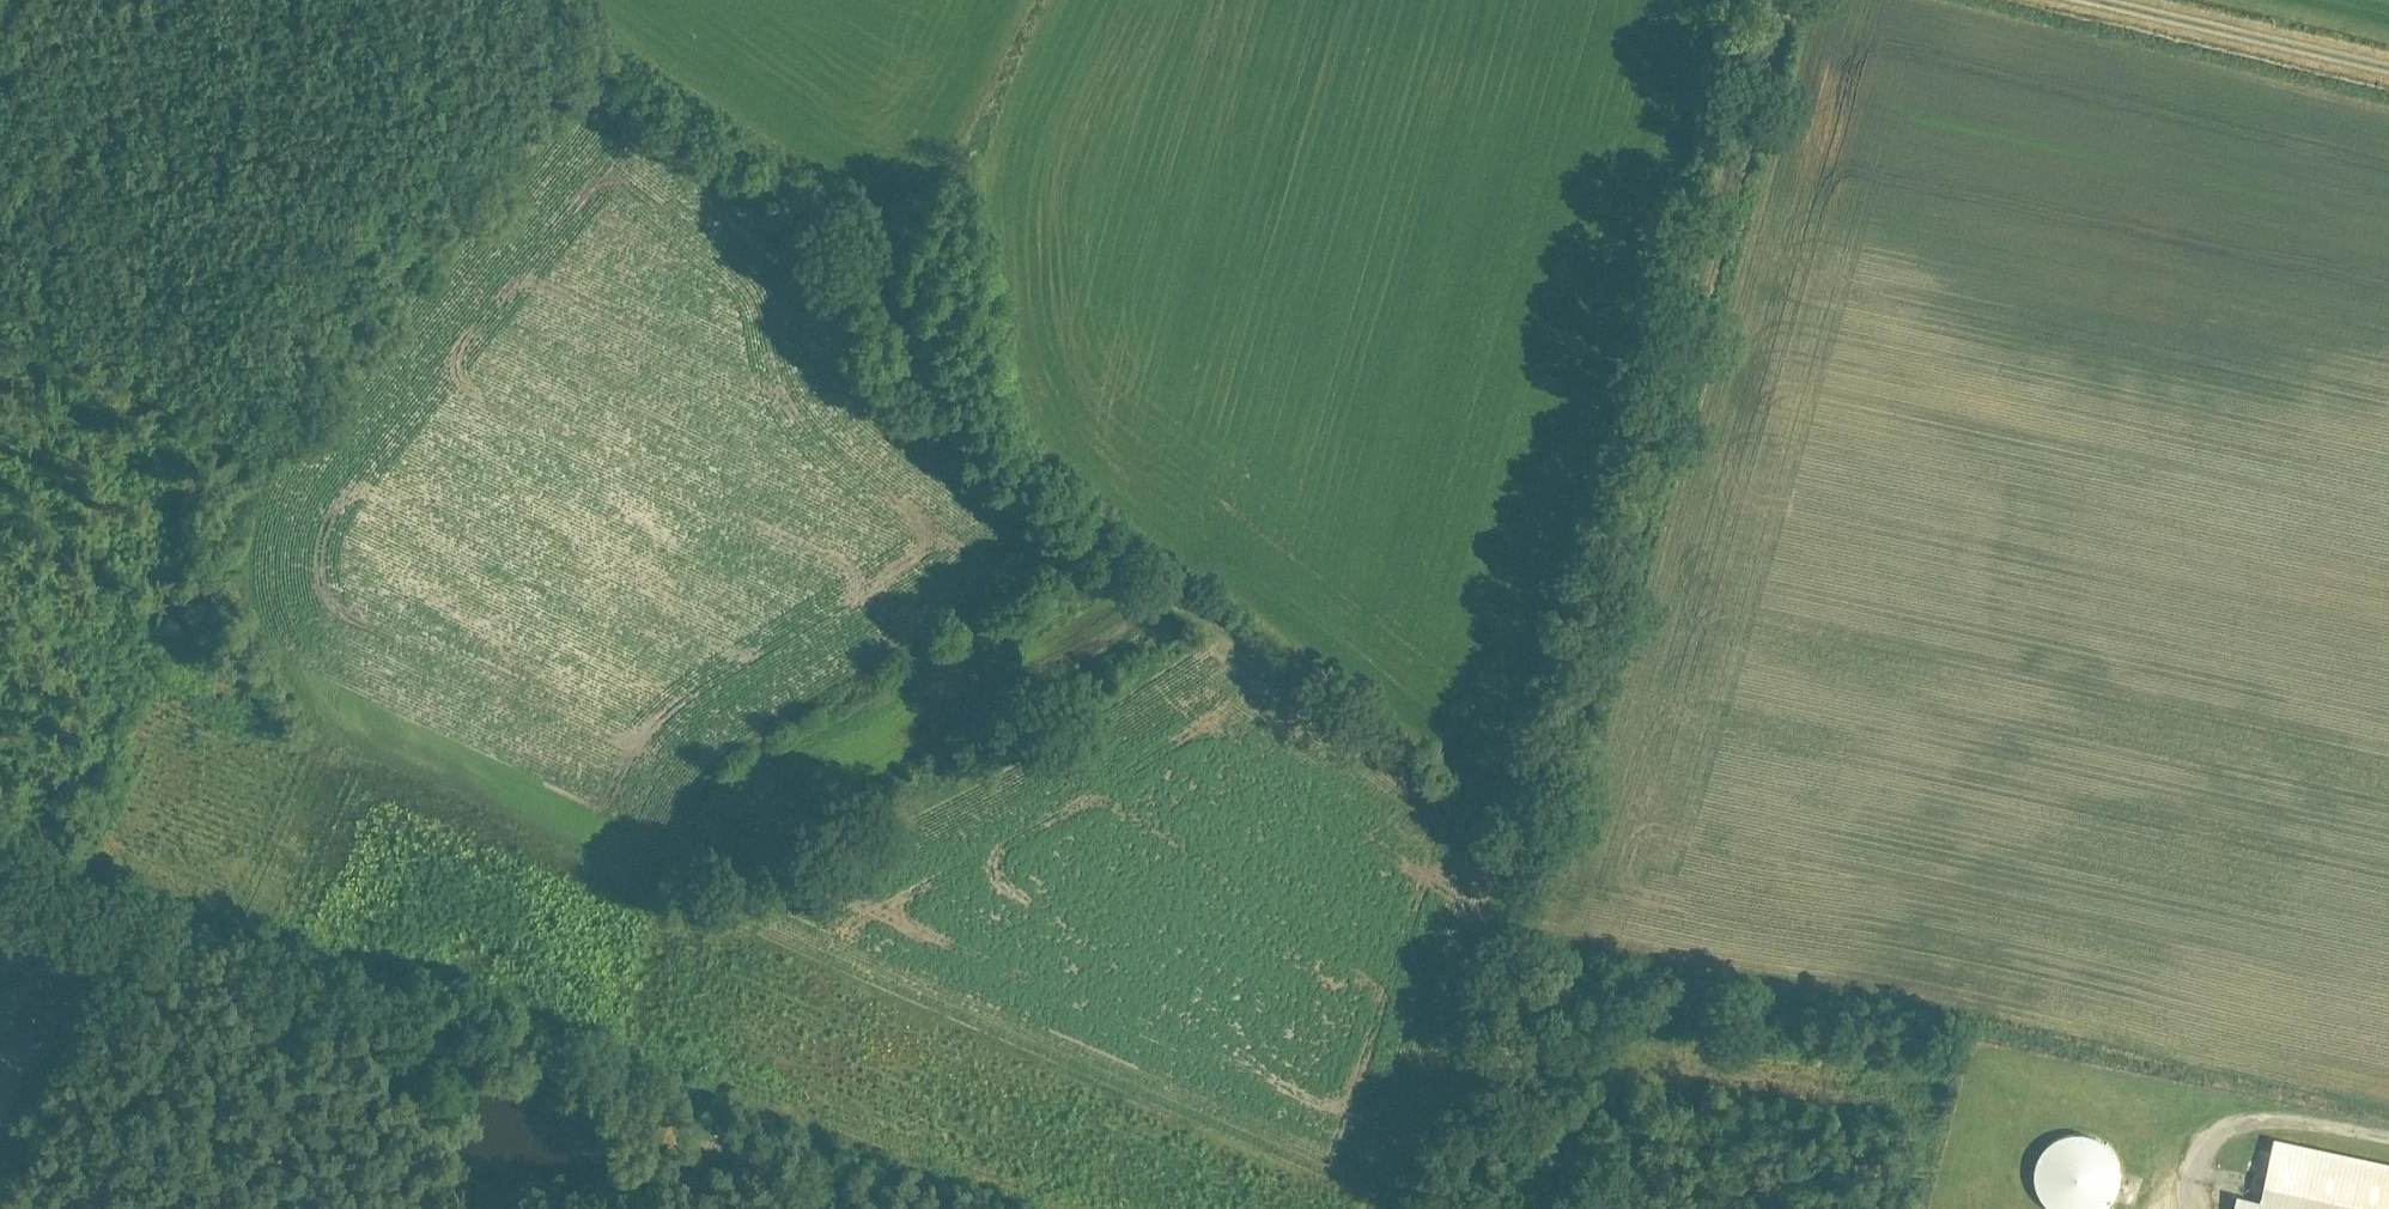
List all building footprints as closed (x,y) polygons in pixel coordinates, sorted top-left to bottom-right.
[(2262,1208),(2388,1208),(2388,1167),(2275,1144),(2262,1208)]
